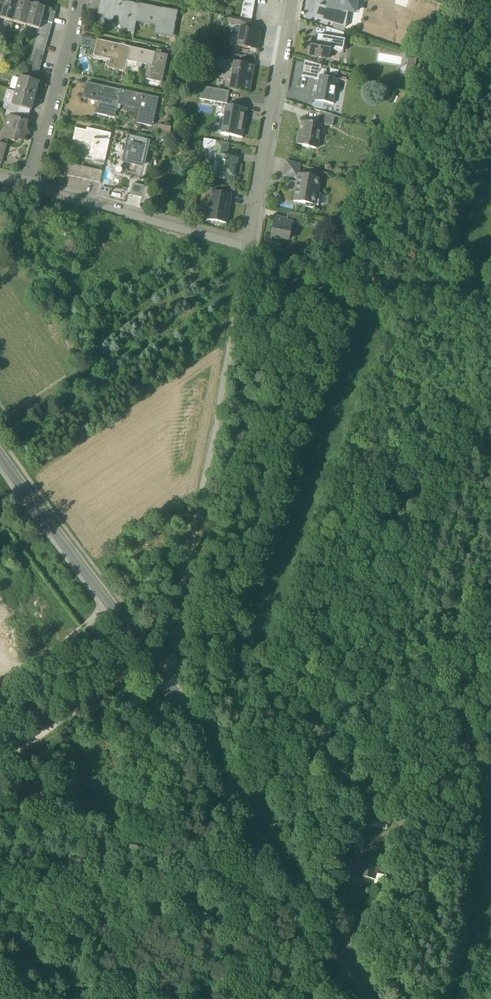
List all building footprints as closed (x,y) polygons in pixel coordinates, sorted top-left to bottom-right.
[(14,0),(6,0),(0,19),(13,22),(19,1),(14,0)] [(111,0),(102,0),(99,14),(113,17),(116,15),(121,16),(125,31),(134,33),(137,19),(139,5),(111,0)] [(328,8),(347,11),(354,13),(357,0),(329,0),(328,8)] [(19,1),(13,22),(26,26),(32,5),(19,1)] [(45,9),(32,5),(26,26),(40,30),(40,26),(42,21),(45,9)] [(177,12),(139,5),(137,19),(157,23),(155,34),(172,37),(177,12)] [(328,8),(317,5),(315,18),(344,27),(347,11),(328,8)] [(56,12),(45,9),(42,21),(53,24),(56,12)] [(242,19),(228,16),(227,21),(241,24),(242,19)] [(251,20),(242,19),(241,24),(240,27),(249,29),(251,20)] [(53,24),(42,21),(40,26),(51,29),(53,24)] [(51,29),(40,26),(40,30),(39,32),(50,35),(51,29)] [(240,27),(236,46),(257,49),(260,31),(249,29),(240,27)] [(344,34),(327,28),(325,37),(343,40),(344,34)] [(50,35),(39,32),(37,37),(48,40),(50,35)] [(325,37),(318,36),(317,39),(312,38),(309,55),(319,57),(319,58),(322,58),(322,57),(329,59),(330,51),(343,53),(345,40),(343,40),(325,37)] [(48,40),(37,37),(36,43),(47,45),(48,40)] [(131,47),(98,40),(95,52),(112,55),(109,68),(125,72),(128,61),(131,47)] [(47,45),(36,43),(35,48),(45,51),(47,45)] [(168,55),(131,47),(128,61),(137,63),(139,69),(143,64),(148,65),(145,79),(162,83),(168,55)] [(45,51),(35,48),(33,53),(44,56),(45,51)] [(44,56),(33,53),(31,59),(42,62),(44,56)] [(42,62),(31,59),(30,64),(41,67),(42,62)] [(220,59),(220,67),(230,68),(231,60),(220,59)] [(322,66),(304,60),(302,76),(319,79),(319,76),(326,77),(327,70),(321,69),(322,66)] [(255,66),(234,62),(229,90),(250,93),(255,66)] [(41,67),(30,64),(29,70),(39,72),(41,67)] [(39,72),(29,70),(27,75),(38,78),(39,72)] [(326,77),(319,76),(319,79),(315,101),(333,104),(338,79),(326,77)] [(26,78),(20,77),(16,92),(35,97),(39,82),(37,81),(26,78)] [(121,90),(87,83),(84,94),(101,98),(97,114),(115,118),(118,101),(121,90)] [(158,99),(121,90),(118,101),(126,103),(125,106),(144,110),(141,123),(151,126),(158,99)] [(230,92),(215,90),(214,96),(229,98),(230,92)] [(35,97),(16,92),(12,105),(20,107),(31,111),(35,97)] [(229,98),(214,96),(213,101),(228,104),(229,98)] [(12,105),(9,104),(7,110),(18,113),(20,107),(12,105)] [(247,110),(227,106),(225,118),(228,118),(225,135),(230,136),(242,138),(247,110)] [(18,113),(7,110),(5,116),(9,117),(17,119),(19,113),(18,113)] [(334,116),(319,111),(318,123),(320,124),(320,125),(332,127),(334,116)] [(17,119),(9,117),(6,127),(9,132),(7,139),(15,141),(16,138),(23,140),(24,136),(29,134),(26,128),(26,125),(24,124),(25,121),(17,119)] [(318,123),(305,121),(303,135),(298,134),(297,144),(306,145),(305,148),(316,149),(320,125),(320,124),(318,123)] [(111,134),(87,128),(87,131),(76,128),(73,139),(97,145),(94,158),(105,160),(111,134)] [(148,142),(129,138),(124,161),(143,166),(148,142)] [(228,151),(216,148),(215,155),(227,157),(228,151)] [(227,157),(215,155),(214,160),(221,161),(218,177),(235,180),(239,160),(227,157)] [(301,165),(286,160),(284,176),(298,179),(299,174),(301,165)] [(72,164),(62,162),(60,174),(69,176),(72,164)] [(78,166),(72,164),(69,176),(76,177),(78,166)] [(84,167),(78,166),(76,177),(82,179),(84,167)] [(102,181),(111,182),(114,168),(105,166),(102,181)] [(90,168),(84,167),(82,179),(88,180),(90,168)] [(97,170),(90,168),(88,180),(94,182),(97,170)] [(103,171),(97,170),(94,182),(100,183),(103,171)] [(299,174),(298,179),(294,202),(306,204),(305,207),(314,209),(315,205),(318,206),(320,194),(317,194),(320,178),(299,174)] [(145,187),(133,184),(131,196),(142,198),(145,187)] [(99,195),(109,196),(110,187),(100,186),(99,195)] [(232,195),(212,192),(210,199),(230,203),(232,195)] [(230,203),(210,199),(207,220),(227,224),(230,203)] [(300,216),(288,214),(287,221),(292,222),(292,223),(298,224),(300,216)] [(287,221),(274,218),(272,228),(273,228),(271,237),(278,239),(279,236),(289,238),(292,223),(292,222),(287,221)] [(365,825),(386,829),(387,820),(366,816),(365,825)] [(379,862),(363,859),(359,877),(375,880),(377,874),(378,874),(379,869),(378,868),(379,862)]
